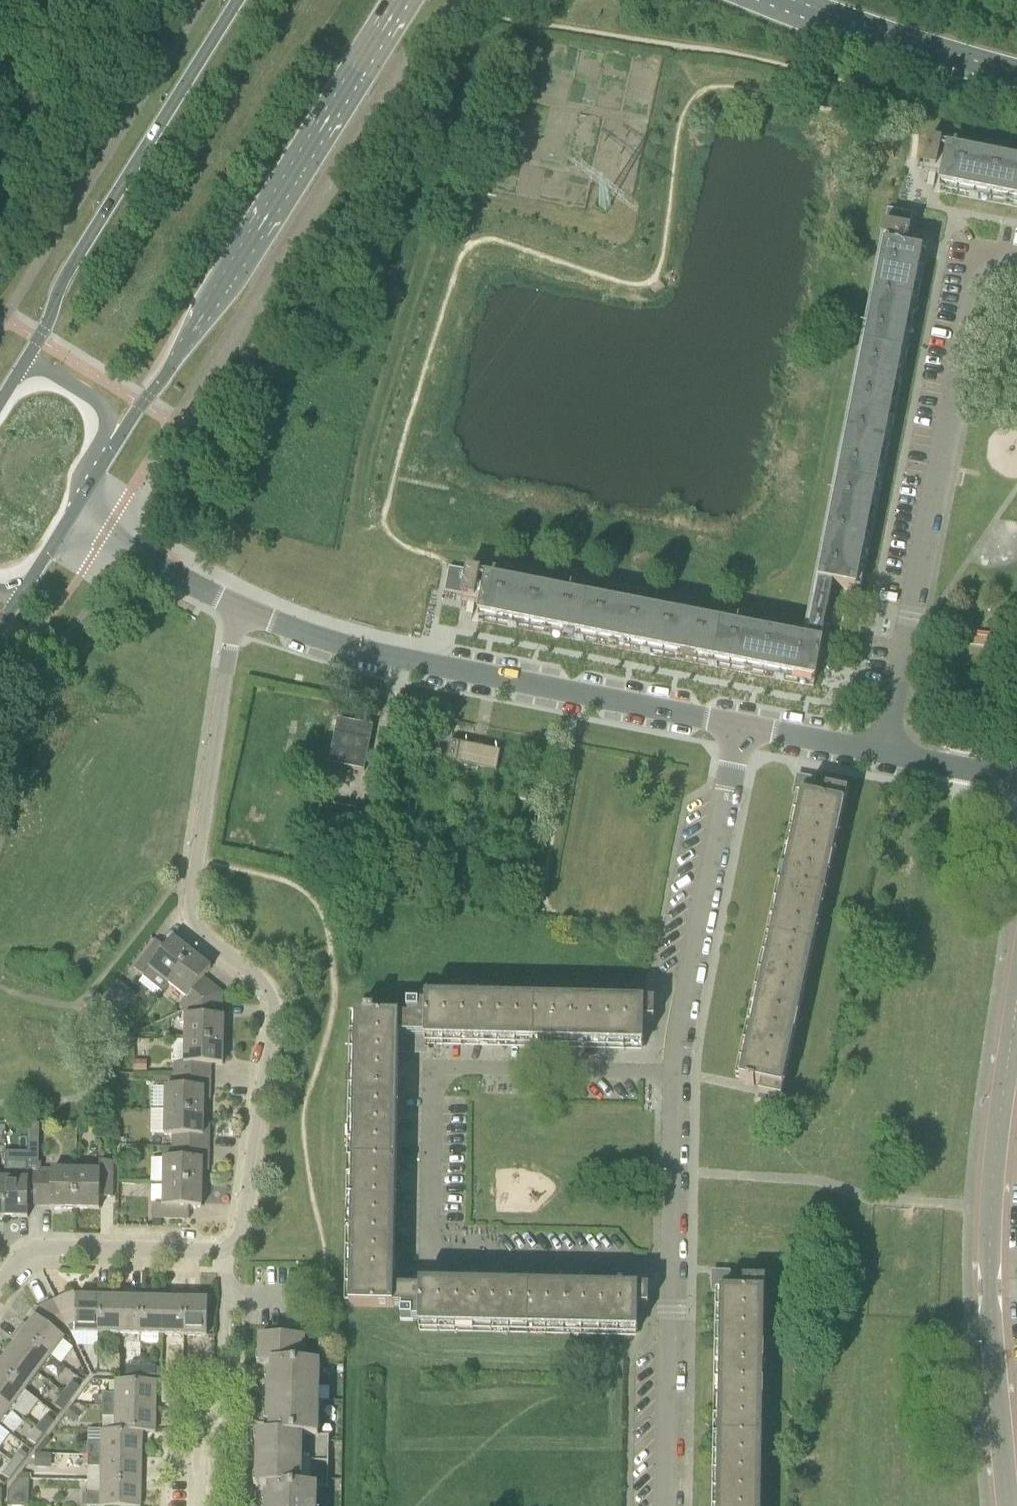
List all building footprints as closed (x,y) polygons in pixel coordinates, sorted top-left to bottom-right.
[(942,143),(929,141),(924,167),(936,169),(942,143)] [(941,187),(1016,202),(1016,165),(948,151),(944,171),(941,187)] [(882,239),(908,244),(913,214),(888,209),(882,239)] [(857,591),(922,255),(885,248),(819,584),(833,586),(857,591)] [(475,599),(479,578),(480,572),(468,570),(468,571),(450,568),(445,592),(463,595),(463,596),(475,599)] [(487,580),(481,613),(480,617),(816,682),(823,645),(821,645),(833,586),(819,584),(808,643),(487,580)] [(365,771),(374,727),(338,720),(329,765),(365,771)] [(461,744),(451,742),(447,761),(457,763),(461,744)] [(499,886),(525,757),(501,752),(461,744),(457,763),(447,761),(426,757),(404,867),(499,886)] [(798,786),(796,796),(802,797),(740,1080),(747,1082),(747,1085),(755,1087),(756,1084),(760,1085),(758,1095),(782,1100),(841,827),(845,807),(846,807),(849,793),(814,786),(815,783),(806,781),(798,786)] [(135,969),(145,977),(144,978),(162,992),(169,984),(193,954),(174,939),(166,948),(157,941),(135,969)] [(204,979),(212,969),(193,954),(169,984),(187,999),(181,1007),(186,1011),(223,993),(204,979)] [(185,1040),(224,1041),(225,1017),(222,1017),(223,993),(186,1011),(185,1040)] [(644,1003),(636,1003),(426,998),(425,1005),(427,1005),(426,1042),(644,1047),(645,1022),(655,1022),(655,1003),(644,1002),(644,1003)] [(409,1014),(409,1017),(400,1017),(399,1050),(419,1051),(426,1045),(426,1042),(427,1005),(425,1005),(408,1005),(408,1014),(409,1014)] [(350,1307),(370,1307),(394,1308),(395,1276),(399,1050),(400,1017),(356,1016),(350,1307)] [(175,1040),(175,1064),(174,1076),(211,1078),(211,1065),(224,1066),(224,1041),(185,1040),(175,1040)] [(135,1072),(147,1072),(147,1061),(135,1062),(135,1072)] [(204,1114),(205,1102),(211,1102),(211,1078),(174,1076),(174,1088),(166,1088),(166,1112),(204,1114)] [(163,1110),(164,1088),(156,1088),(156,1110),(163,1110)] [(204,1125),(204,1114),(166,1112),(165,1137),(173,1137),(173,1147),(210,1148),(210,1125),(204,1125)] [(28,1141),(40,1141),(40,1124),(29,1124),(28,1141)] [(164,1183),(203,1184),(203,1171),(209,1171),(210,1148),(173,1147),(173,1160),(153,1159),(152,1183),(164,1183)] [(7,1152),(6,1169),(26,1170),(27,1153),(7,1152)] [(101,1198),(113,1198),(113,1163),(100,1163),(100,1172),(77,1172),(76,1209),(100,1210),(101,1198)] [(29,1164),(29,1170),(6,1170),(6,1180),(5,1218),(29,1218),(29,1206),(41,1206),(42,1171),(42,1164),(29,1164)] [(76,1209),(77,1172),(42,1171),(41,1206),(52,1207),(52,1209),(76,1209)] [(190,1208),(202,1208),(203,1184),(164,1183),(164,1207),(154,1207),(154,1219),(162,1219),(190,1220),(190,1208)] [(394,1308),(403,1308),(403,1312),(401,1312),(401,1321),(419,1321),(420,1321),(421,1284),(421,1282),(416,1276),(395,1276),(394,1308)] [(766,1293),(767,1279),(731,1279),(730,1291),(721,1291),(717,1505),(762,1505),(766,1293)] [(419,1329),(638,1333),(639,1307),(649,1308),(649,1289),(638,1288),(421,1284),(420,1321),(419,1321),(419,1329)] [(75,1292),(57,1301),(54,1302),(69,1332),(76,1329),(76,1334),(99,1334),(100,1292),(90,1291),(90,1297),(77,1297),(75,1292)] [(99,1334),(121,1335),(122,1298),(110,1298),(110,1292),(100,1292),(99,1334)] [(121,1335),(142,1335),(143,1293),(133,1292),(133,1298),(122,1298),(121,1335)] [(143,1293),(142,1335),(142,1347),(159,1347),(159,1336),(164,1336),(165,1299),(153,1299),(153,1293),(143,1293)] [(164,1336),(185,1336),(186,1294),(176,1293),(176,1299),(165,1299),(164,1336)] [(185,1336),(208,1337),(209,1300),(196,1300),(196,1294),(186,1294),(185,1336)] [(29,1327),(25,1323),(18,1331),(52,1356),(65,1339),(61,1336),(69,1332),(54,1302),(34,1312),(37,1317),(29,1327)] [(17,1343),(10,1352),(39,1374),(52,1356),(18,1331),(12,1339),(17,1343)] [(270,1365),(269,1378),(269,1400),(320,1401),(321,1355),(306,1355),(306,1339),(261,1338),(260,1365),(270,1365)] [(26,1391),(39,1374),(10,1352),(3,1361),(0,1359),(0,1371),(26,1391)] [(97,1367),(97,1376),(112,1376),(112,1368),(97,1367)] [(141,1377),(142,1368),(141,1368),(131,1368),(126,1368),(126,1376),(141,1377)] [(142,1368),(141,1377),(155,1377),(155,1368),(142,1368)] [(170,1377),(185,1377),(185,1368),(170,1368),(170,1377)] [(185,1368),(185,1377),(199,1377),(199,1368),(185,1368)] [(25,1392),(26,1391),(0,1371),(0,1399),(13,1408),(23,1416),(35,1400),(25,1392)] [(157,1407),(157,1381),(116,1380),(116,1395),(103,1394),(103,1396),(103,1405),(103,1406),(157,1407)] [(63,1395),(71,1401),(80,1389),(72,1383),(63,1395)] [(71,1401),(63,1395),(55,1407),(62,1412),(71,1401)] [(13,1408),(0,1399),(0,1425),(13,1408)] [(259,1435),(258,1452),(258,1461),(329,1463),(330,1437),(319,1437),(320,1401),(269,1400),(268,1435),(259,1435)] [(66,1417),(75,1424),(87,1410),(81,1405),(76,1405),(74,1407),(74,1406),(66,1417)] [(157,1407),(103,1406),(103,1418),(115,1419),(115,1431),(143,1432),(156,1433),(157,1407)] [(3,1423),(12,1433),(23,1423),(15,1413),(3,1423)] [(38,1428),(46,1433),(53,1423),(46,1418),(38,1428)] [(46,1433),(38,1428),(33,1424),(27,1432),(32,1436),(29,1441),(36,1446),(46,1433)] [(142,1458),(143,1432),(115,1431),(102,1430),(102,1445),(80,1444),(80,1456),(89,1456),(142,1458)] [(11,1463),(18,1468),(27,1457),(20,1451),(11,1463)] [(36,1453),(35,1467),(52,1468),(52,1454),(36,1453)] [(142,1483),(142,1458),(89,1456),(88,1468),(101,1469),(100,1481),(142,1483)] [(267,1500),(267,1505),(317,1505),(318,1488),(329,1488),(329,1463),(258,1461),(257,1488),(267,1488),(267,1500)] [(18,1468),(11,1463),(2,1474),(10,1480),(18,1468)] [(8,1505),(29,1505),(30,1480),(18,1480),(9,1491),(8,1505)] [(142,1483),(100,1481),(100,1495),(88,1495),(88,1505),(141,1505),(142,1483)]
